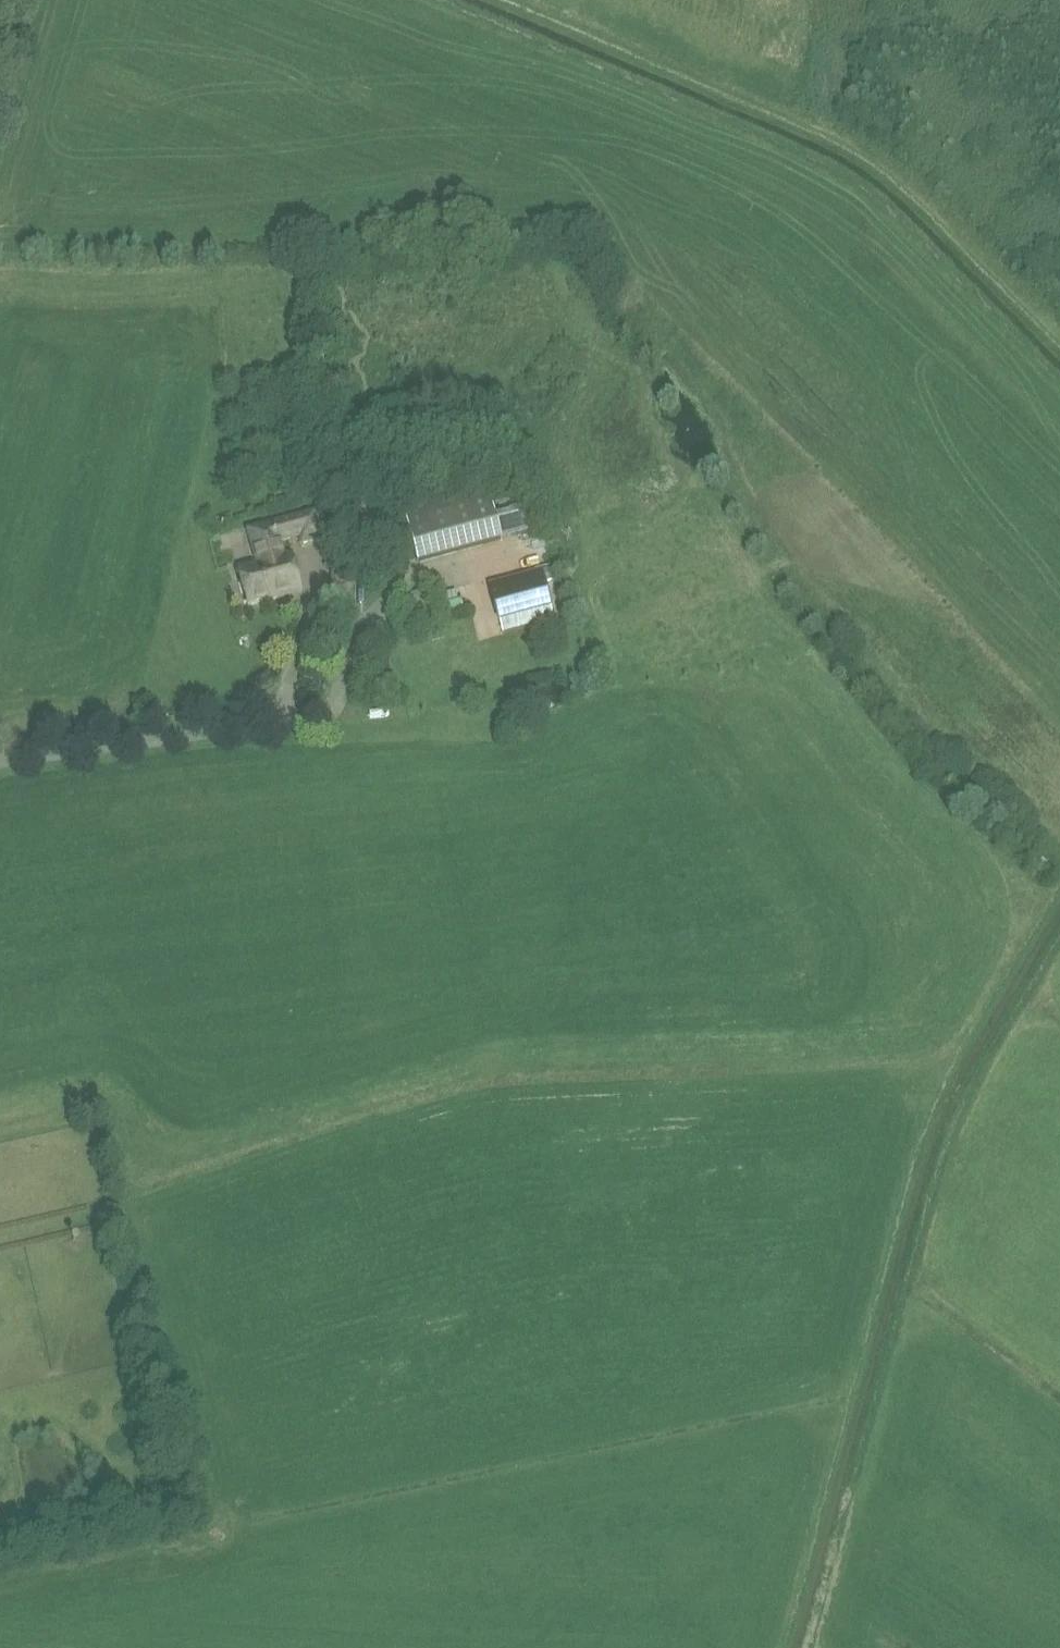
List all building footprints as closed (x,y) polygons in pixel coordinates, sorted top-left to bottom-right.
[(488,486),(407,507),(421,559),(501,537),(494,512),(488,486)] [(522,504),(494,512),(501,537),(529,530),(522,504)] [(278,597),(300,591),(291,557),(284,559),(280,544),(291,541),(302,538),(304,545),(322,540),(315,515),(249,532),(258,566),(239,571),(248,605),(266,600),(270,602),(276,600),(278,597)] [(540,570),(488,583),(498,619),(550,605),(540,570)] [(348,605),(353,581),(334,577),(328,601),(348,605)]
